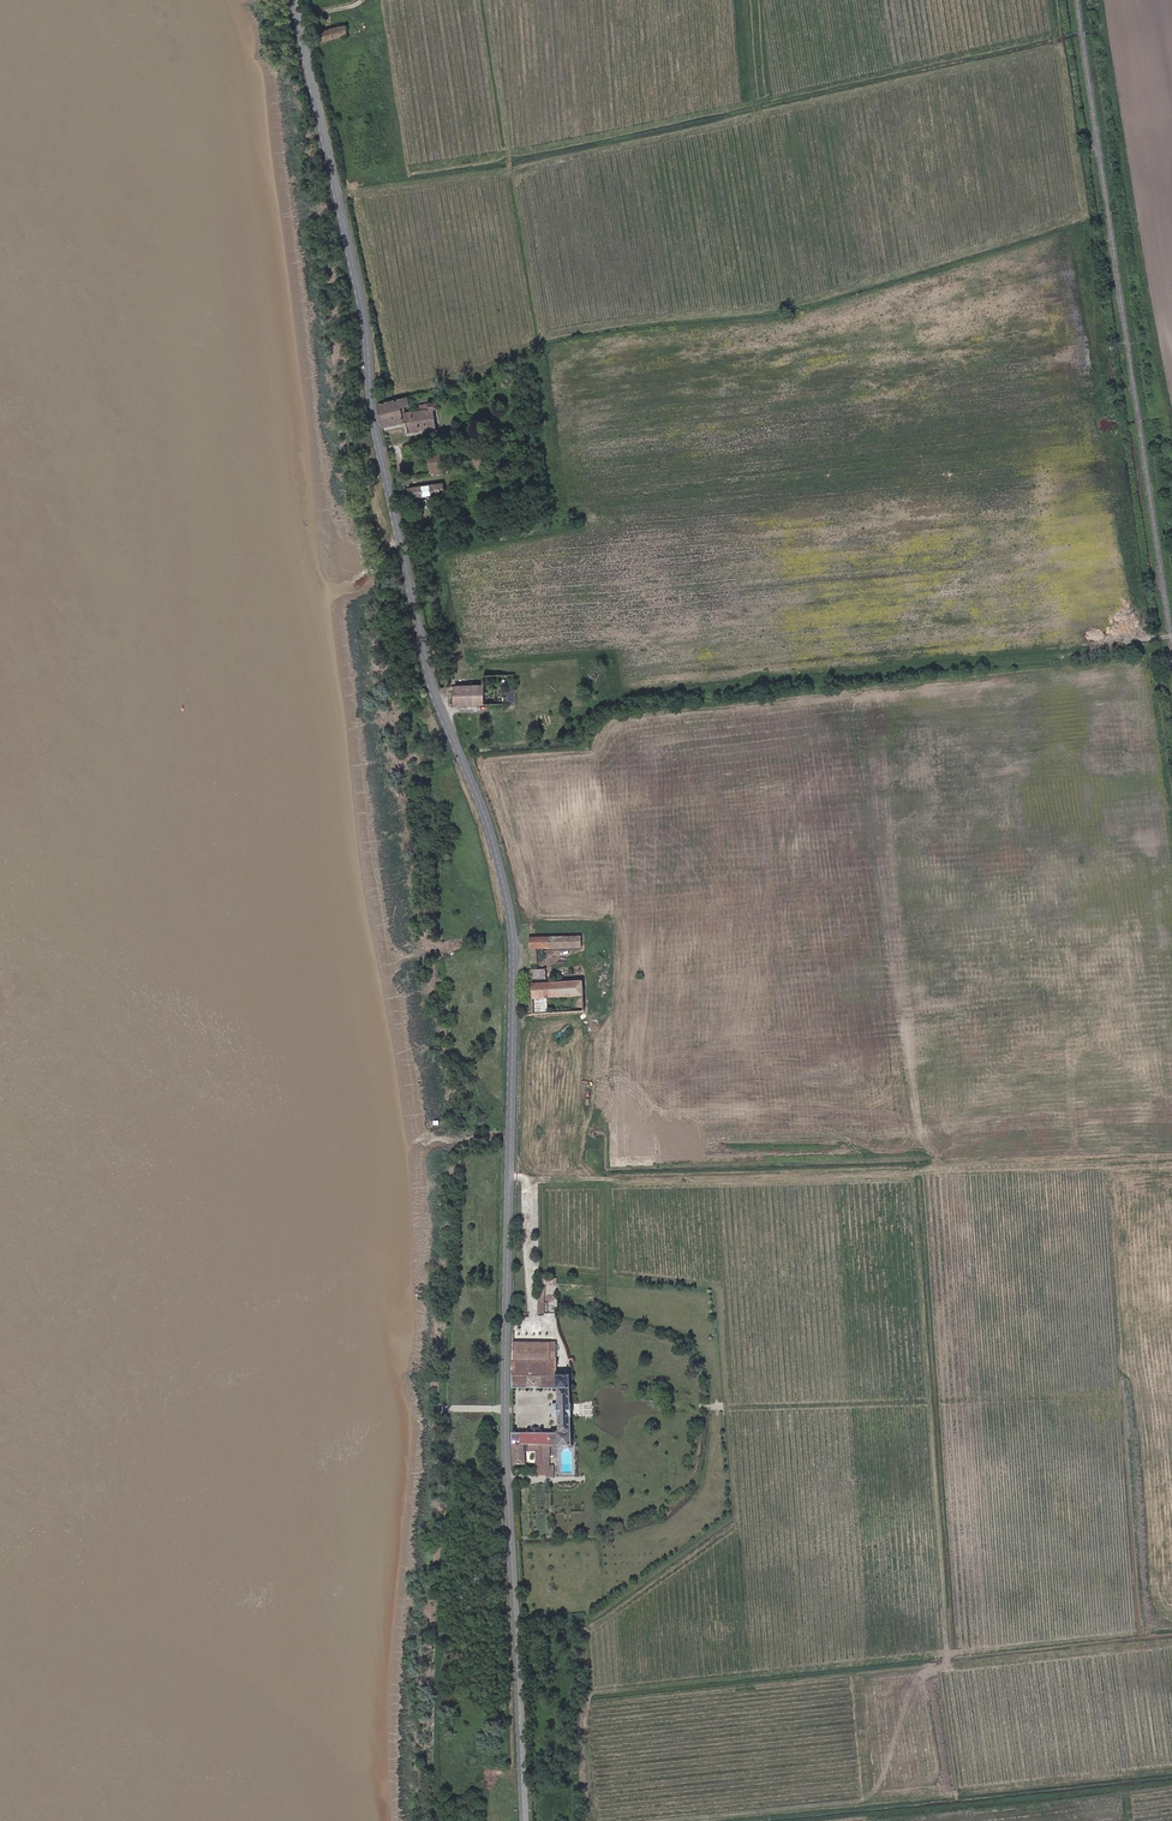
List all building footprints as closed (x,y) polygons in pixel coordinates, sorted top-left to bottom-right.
[(319,32),(321,42),(348,36),(346,25),(319,32)] [(409,398),(378,404),(378,406),(383,429),(407,424),(409,434),(437,430),(434,411),(439,410),(438,402),(426,403),(426,405),(427,410),(420,411),(406,413),(405,407),(410,406),(409,398)] [(439,472),(437,450),(425,452),(427,473),(439,472)] [(487,454),(469,456),(471,471),(489,468),(487,454)] [(446,494),(445,488),(444,483),(409,488),(410,499),(446,494)] [(443,507),(457,505),(456,497),(442,499),(443,507)] [(484,687),(453,688),(453,704),(484,704),(484,687)] [(580,948),(580,935),(529,937),(530,963),(537,963),(536,950),(580,948)] [(532,980),(546,980),(547,969),(533,969),(532,980)] [(582,996),(581,981),(531,984),(532,999),(582,996)] [(546,1313),(547,1302),(538,1302),(538,1313),(546,1313)] [(523,1340),(512,1340),(512,1378),(512,1388),(553,1389),(553,1391),(555,1391),(555,1405),(553,1405),(554,1419),(556,1419),(556,1432),(554,1432),(554,1434),(513,1435),(514,1465),(525,1465),(525,1447),(529,1447),(530,1454),(537,1454),(544,1454),(544,1447),(549,1447),(570,1446),(568,1375),(555,1376),(555,1344),(523,1343),(523,1340)] [(549,1447),(544,1447),(544,1454),(537,1454),(537,1473),(549,1473),(549,1474),(555,1475),(555,1463),(550,1463),(549,1447)]
